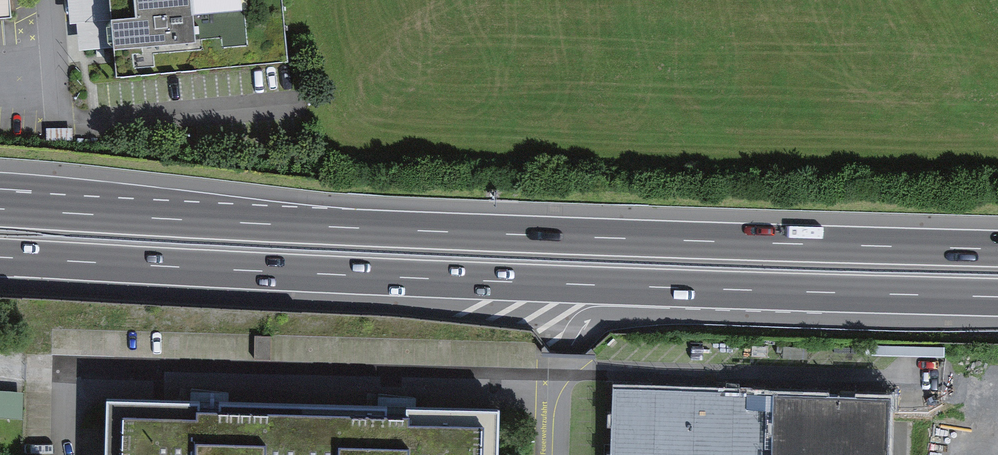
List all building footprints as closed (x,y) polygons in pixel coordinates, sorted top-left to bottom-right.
[(294,0),(120,0),(121,13),(126,67),(299,50),(294,0)] [(618,454),(889,454),(892,388),(620,379),(618,454)] [(303,398),(108,394),(107,427),(106,454),(302,454),(303,398)] [(499,403),(303,398),(302,454),(498,454),(499,403)]
